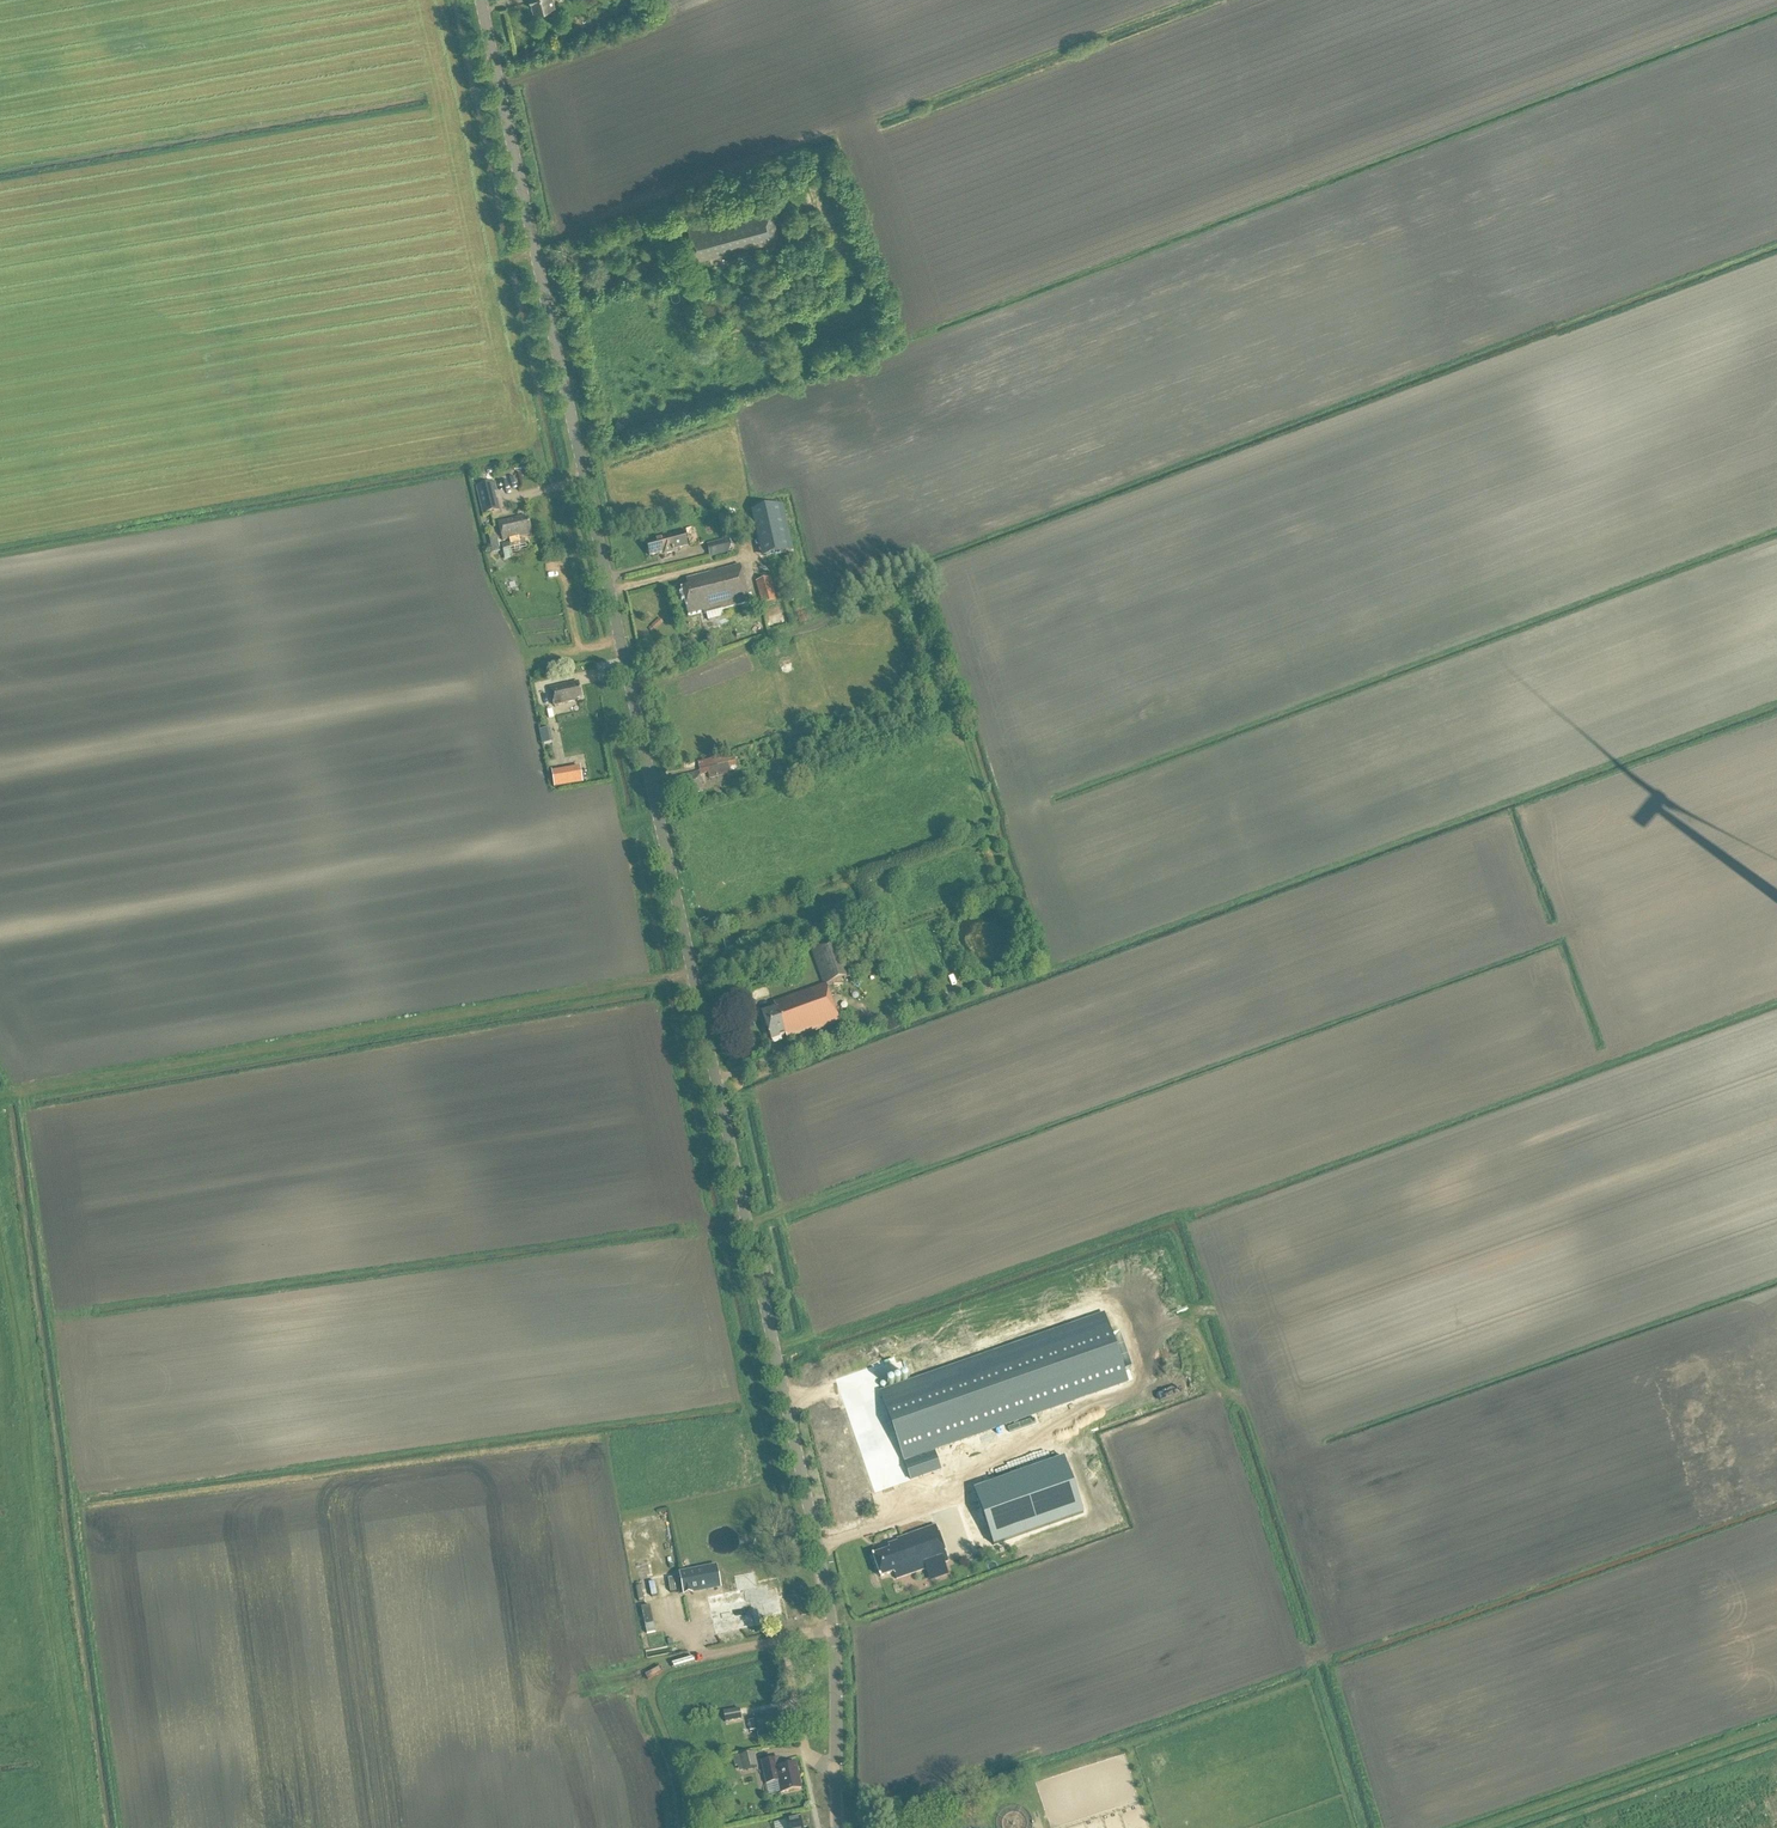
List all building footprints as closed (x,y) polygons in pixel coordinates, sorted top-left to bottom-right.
[(534,9),(555,4),(554,0),(532,0),(534,9)] [(779,239),(769,201),(688,223),(688,222),(687,223),(697,259),(710,255),(712,254),(713,257),(779,239)] [(764,358),(773,355),(766,336),(757,339),(764,358)] [(615,424),(623,429),(628,421),(620,416),(615,424)] [(491,494),(498,492),(496,484),(477,488),(484,514),(500,510),(498,503),(495,504),(491,494)] [(763,557),(788,551),(777,508),(752,515),(763,557)] [(525,518),(498,524),(503,543),(532,536),(528,520),(525,521),(525,518)] [(725,543),(710,547),(713,558),(728,555),(736,542),(732,527),(730,528),(729,524),(722,526),(723,529),(721,530),(725,543)] [(685,538),(683,532),(669,535),(670,540),(656,543),(657,544),(647,546),(650,558),(664,554),(664,557),(674,554),(674,552),(684,549),(682,539),(685,538)] [(504,546),(507,560),(528,555),(525,541),(504,546)] [(750,604),(740,567),(686,581),(689,590),(681,592),(688,618),(704,614),(705,616),(750,604)] [(776,602),(773,593),(770,579),(755,583),(761,606),(776,602)] [(576,687),(575,684),(550,690),(554,707),(578,701),(577,699),(582,698),(580,686),(576,687)] [(551,701),(539,704),(543,717),(555,714),(551,701)] [(550,729),(539,732),(542,746),(553,744),(550,729)] [(709,764),(711,773),(729,770),(729,769),(737,767),(735,759),(709,764)] [(561,772),(564,788),(583,785),(581,768),(561,772)] [(680,797),(703,793),(699,774),(672,780),(675,795),(679,793),(680,797)] [(744,780),(735,783),(738,793),(739,796),(748,794),(747,791),(744,780)] [(853,977),(839,940),(811,950),(824,987),(774,1004),(776,1010),(761,1015),(771,1042),(786,1037),(788,1042),(839,1023),(839,1024),(840,1023),(826,986),(853,977)] [(1107,1325),(883,1403),(906,1470),(913,1490),(936,1482),(930,1465),(919,1469),(918,1466),(955,1453),(1130,1392),(1107,1325)] [(996,1555),(1077,1527),(1058,1470),(977,1498),(996,1555)] [(948,1563),(936,1527),(898,1541),(897,1538),(894,1530),(888,1532),(891,1540),(893,1545),(888,1546),(890,1551),(873,1557),(880,1579),(894,1574),(896,1581),(948,1563)] [(717,1566),(680,1573),(684,1596),(721,1589),(717,1566)] [(714,1593),(719,1632),(755,1628),(754,1617),(788,1613),(785,1584),(714,1593)] [(726,1721),(741,1719),(739,1711),(724,1713),(726,1721)] [(779,1715),(778,1711),(753,1716),(754,1721),(748,1722),(750,1732),(756,1731),(758,1738),(787,1732),(783,1714),(779,1715)] [(739,1757),(733,1759),(736,1773),(758,1767),(754,1753),(739,1757)] [(781,1769),(779,1759),(762,1763),(767,1785),(776,1782),(779,1794),(778,1794),(779,1795),(802,1789),(801,1789),(796,1766),(797,1766),(796,1765),(781,1769)] [(800,1819),(786,1822),(788,1827),(802,1827),(800,1819)]
